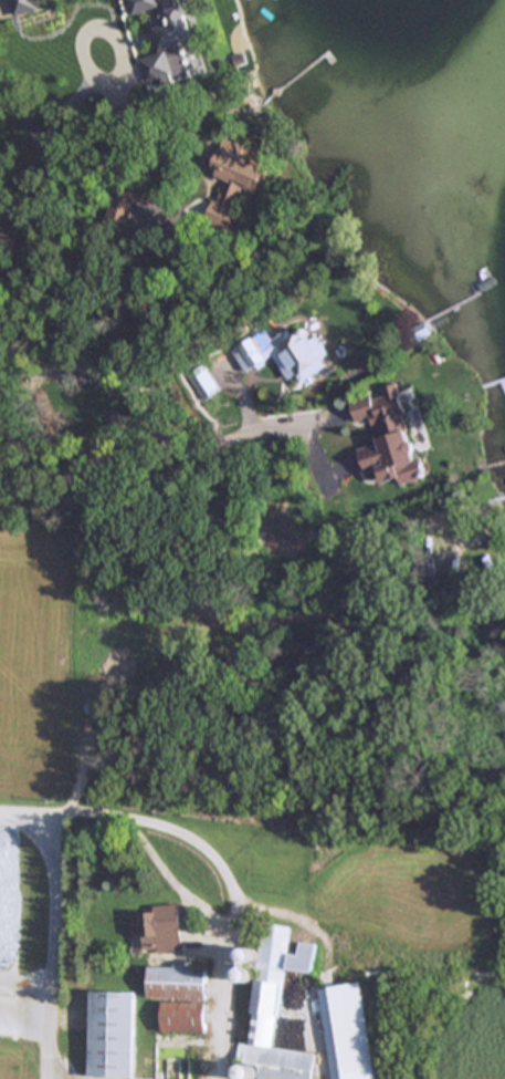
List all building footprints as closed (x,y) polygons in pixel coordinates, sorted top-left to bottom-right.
[(164,53),(141,59),(148,86),(193,75),(186,42),(193,40),(186,4),(164,10),(166,18),(156,20),(164,53)] [(260,194),(269,168),(244,158),(249,146),(225,137),(212,174),(223,178),(208,221),(230,229),(245,188),(260,194)] [(136,191),(114,186),(104,219),(126,226),(136,191)] [(424,477),(398,383),(380,387),(381,391),(350,401),(356,423),(375,417),(381,442),(358,448),(366,473),(378,468),(382,483),(398,478),(399,485),(424,477)] [(155,911),(130,912),(131,934),(144,934),(144,953),(182,951),(180,904),(154,905),(155,911)] [(284,968),(313,973),(317,944),(302,942),(299,954),(288,953),(292,927),(264,923),(261,952),(246,950),(242,979),(256,982),(246,1044),(239,1042),(236,1061),(243,1062),(241,1078),(249,1078),(312,1078),(316,1055),(272,1048),(284,968)] [(206,1033),(207,965),(148,965),(148,999),(161,999),(161,1033),(206,1033)] [(333,1078),(378,1078),(365,983),(320,988),(333,1078)] [(134,993),(91,992),(90,1077),(133,1078),(134,993)] [(186,1058),(186,1046),(155,1046),(155,1058),(186,1058)]
